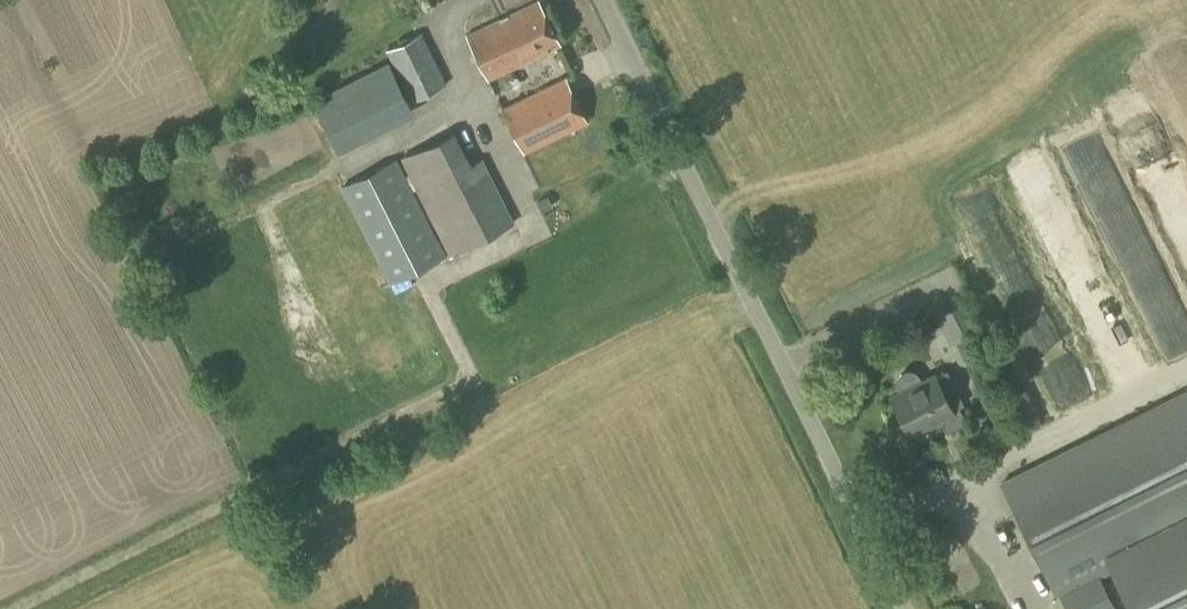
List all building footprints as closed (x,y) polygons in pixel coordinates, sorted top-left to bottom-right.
[(487,81),(560,45),(538,1),(465,36),(487,81)] [(411,102),(446,85),(421,33),(386,50),(411,102)] [(388,61),(313,99),(338,153),(415,115),(388,61)] [(522,152),(586,122),(565,79),(501,109),(522,152)] [(1123,110),(1130,140),(1164,132),(1156,102),(1123,110)] [(467,167),(451,134),(401,158),(410,175),(405,178),(396,160),(341,188),(389,283),(444,256),(411,191),(416,188),(449,254),(512,223),(481,160),(467,167)] [(1155,186),(1186,260),(1186,175),(1186,173),(1155,186)] [(542,211),(552,206),(546,196),(537,201),(542,211)] [(1042,279),(1005,201),(970,218),(1007,295),(1042,279)] [(895,388),(898,393),(890,397),(908,433),(939,418),(946,433),(966,424),(958,407),(951,410),(935,376),(922,382),(919,376),(916,372),(911,370),(905,370),(899,373),(896,377),(895,383),(895,388)] [(1067,608),(1113,608),(1097,576),(1110,570),(1129,608),(1186,608),(1186,392),(1001,484),(1056,596),(1060,594),(1067,608)]
